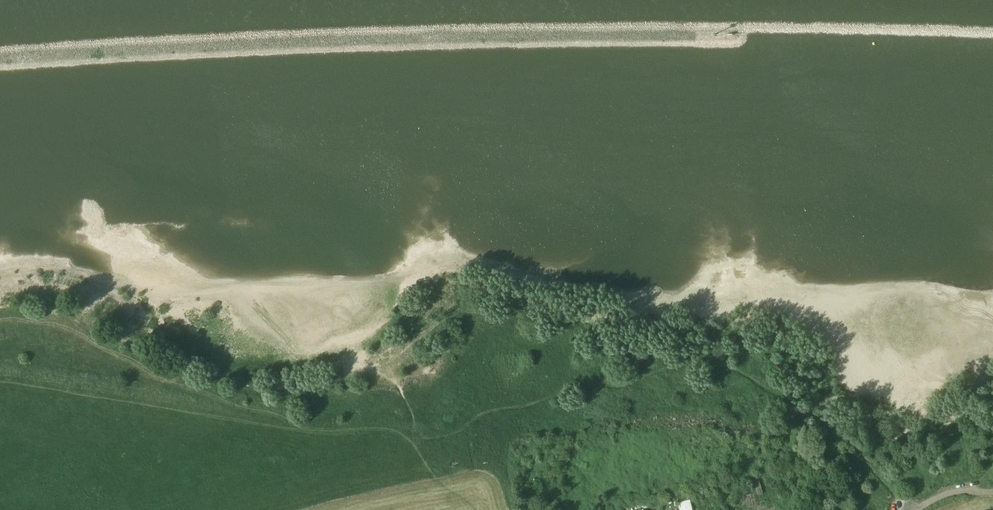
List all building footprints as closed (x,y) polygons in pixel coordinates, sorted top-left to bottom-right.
[(678,502),(681,509),(694,509),(690,498),(678,502)]
